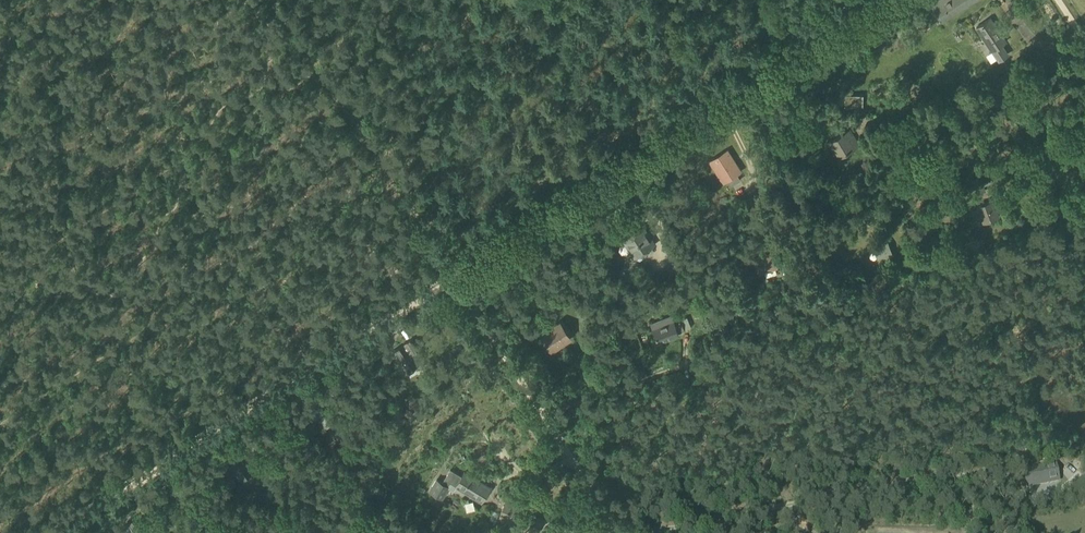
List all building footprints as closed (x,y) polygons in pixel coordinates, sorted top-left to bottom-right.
[(974,2),(973,0),(936,0),(929,5),(942,23),(974,2)] [(999,61),(1008,54),(1001,45),(1006,41),(989,18),(975,28),(999,61)] [(861,104),(861,97),(844,96),(844,106),(847,106),(847,104),(861,104)] [(857,145),(850,134),(844,137),(842,134),(830,141),(839,156),(857,145)] [(936,151),(942,148),(936,136),(930,139),(936,151)] [(726,153),(710,163),(710,164),(722,182),(726,179),(730,186),(738,181),(734,174),(738,172),(726,153)] [(977,195),(986,192),(983,184),(975,186),(977,195)] [(982,223),(998,217),(992,201),(970,209),(974,220),(980,218),(982,223)] [(634,259),(656,244),(643,225),(621,240),(634,259)] [(893,259),(891,254),(892,254),(885,237),(870,243),(877,260),(883,257),(885,262),(893,259)] [(758,275),(777,269),(771,252),(753,259),(758,275)] [(640,292),(651,279),(645,274),(634,287),(640,292)] [(529,305),(537,300),(532,291),(524,296),(529,305)] [(612,305),(618,299),(611,292),(605,298),(612,305)] [(674,322),(671,316),(651,324),(658,343),(679,335),(678,332),(690,327),(686,317),(674,322)] [(616,326),(620,334),(636,326),(632,318),(616,326)] [(564,340),(561,335),(566,331),(560,322),(541,336),(547,344),(553,340),(557,346),(564,340)] [(407,375),(417,369),(410,357),(419,351),(413,342),(393,354),(407,375)] [(420,409),(421,397),(410,396),(409,408),(420,409)] [(296,422),(302,418),(295,408),(289,412),(296,422)] [(384,448),(389,437),(381,434),(376,445),(384,448)] [(240,480),(250,474),(237,454),(227,460),(240,480)] [(260,469),(266,464),(259,454),(252,458),(260,469)] [(1056,463),(1024,469),(1027,488),(1059,482),(1056,463)] [(482,501),(489,487),(464,473),(456,486),(482,501)] [(454,485),(439,481),(435,496),(450,500),(454,485)] [(519,524),(524,508),(505,501),(499,518),(519,524)] [(541,520),(533,517),(529,530),(537,532),(541,520)] [(127,524),(129,528),(121,532),(145,532),(136,518),(127,524)] [(1052,518),(1038,521),(1041,532),(1055,532),(1052,518)] [(159,532),(153,524),(147,527),(151,532),(158,532),(159,532)]
